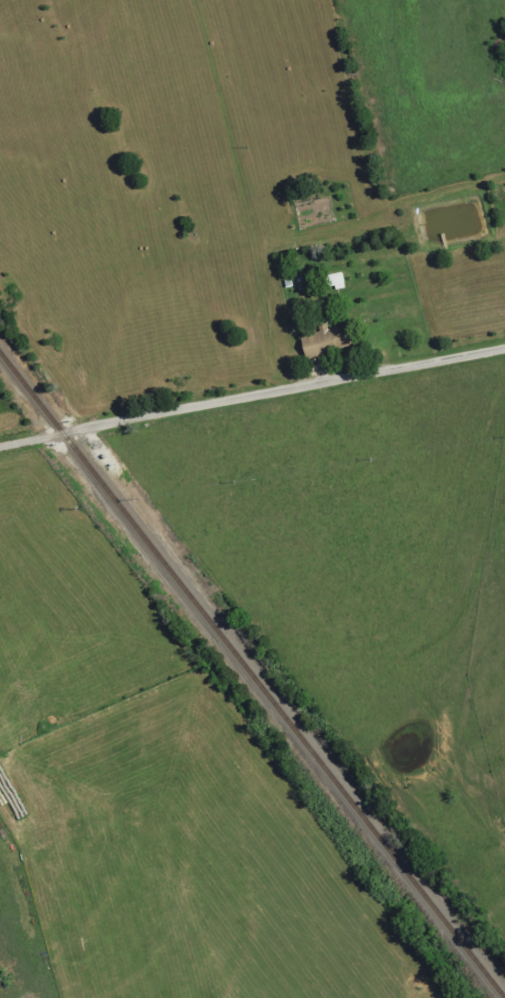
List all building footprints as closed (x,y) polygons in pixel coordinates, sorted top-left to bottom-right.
[(322,275),(322,289),(343,287),(342,274),(322,275)] [(297,291),(311,290),(310,276),(296,277),(297,291)] [(350,350),(345,325),(327,329),(325,322),(317,323),(319,333),(296,338),(301,361),(350,350)]
